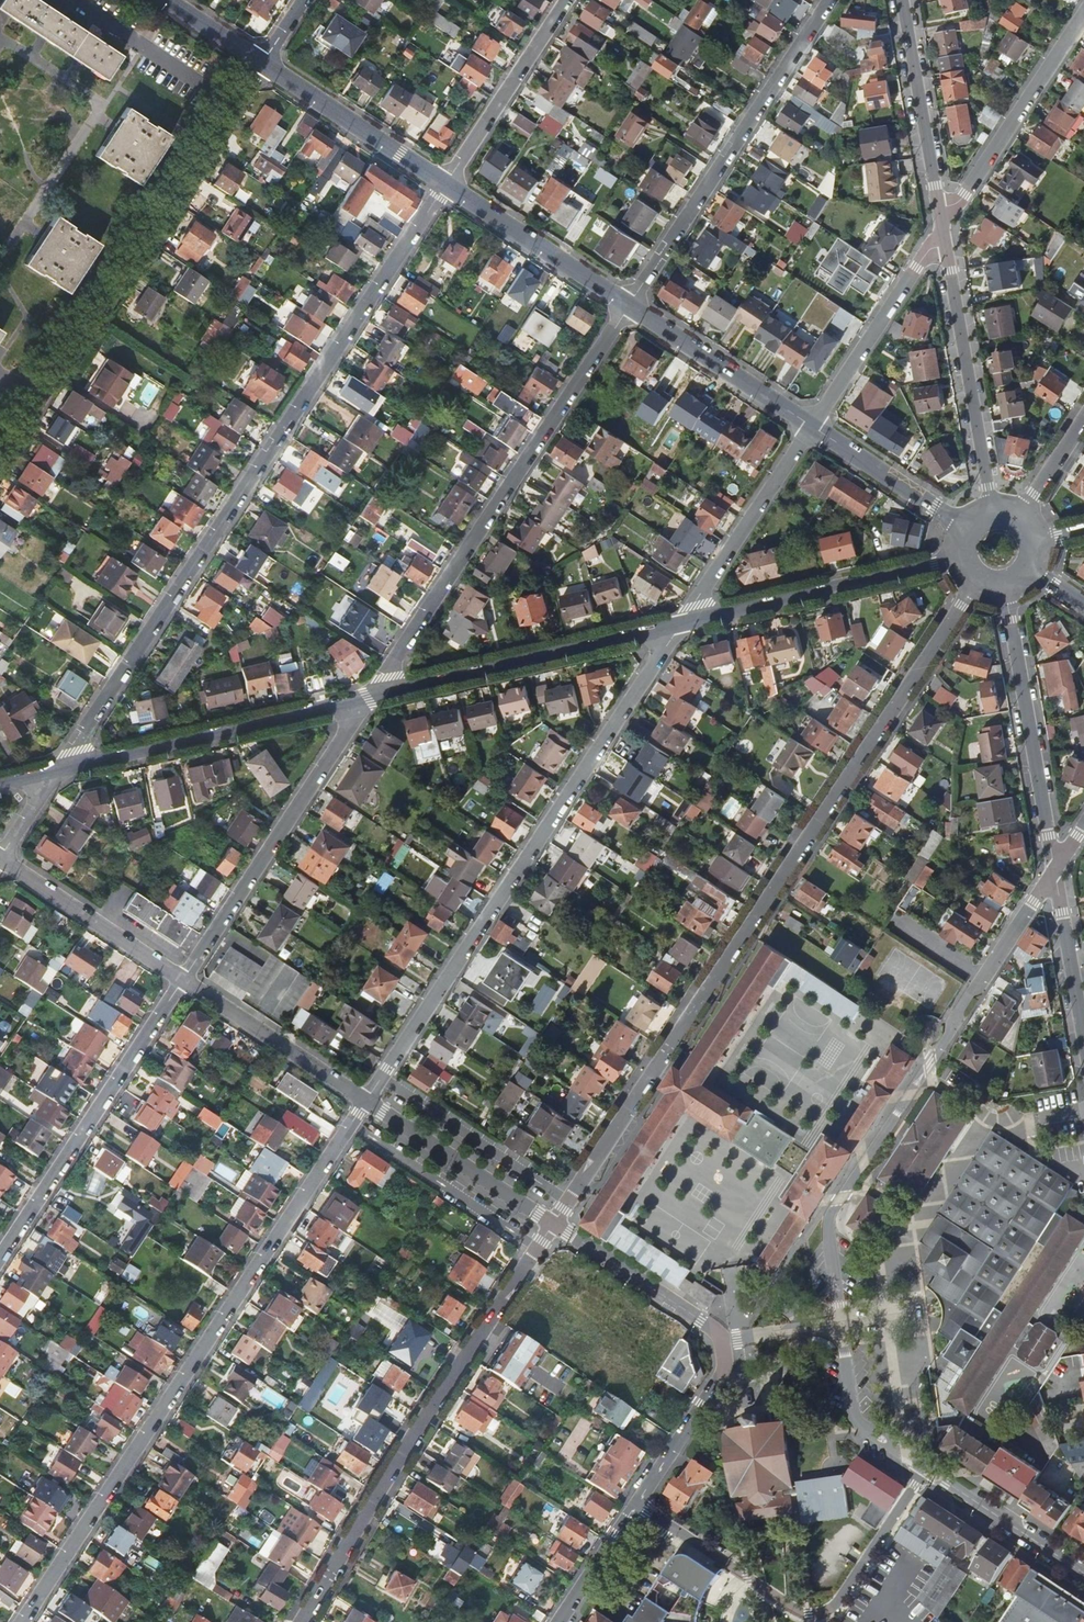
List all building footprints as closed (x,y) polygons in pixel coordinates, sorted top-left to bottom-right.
[(104,79),(120,55),(35,0),(0,0),(0,8),(1,9),(10,15),(9,17),(30,31),(32,29),(38,33),(47,39),(46,41),(68,56),(69,54),(75,58),(83,63),(82,65),(104,79)] [(245,8),(264,20),(271,10),(269,8),(274,0),(251,0),(245,8)] [(333,9),(339,0),(320,0),(333,9)] [(350,3),(369,16),(380,0),(352,0),(350,3)] [(527,19),(540,0),(521,0),(514,10),(527,19)] [(614,9),(620,0),(601,0),(614,9)] [(683,22),(696,30),(702,21),(712,6),(701,0),(698,0),(683,22)] [(768,10),(772,13),(773,13),(787,23),(802,0),(775,0),(768,10)] [(946,15),(970,9),(968,0),(943,0),(946,15)] [(581,19),(605,35),(610,27),(603,22),(595,17),(602,7),(593,1),(581,19)] [(1001,24),(1017,34),(1024,23),(1021,20),(1026,11),(1015,3),(1001,24)] [(717,10),(712,6),(702,21),(707,25),(717,10)] [(602,7),(595,17),(603,22),(610,12),(602,7)] [(768,10),(766,9),(755,23),(752,21),(747,29),(763,40),(766,35),(775,41),(785,25),(771,15),(772,13),(768,10)] [(422,18),(444,33),(449,24),(428,10),(422,18)] [(988,10),(988,18),(996,23),(999,18),(991,13),(992,12),(988,10)] [(493,27),(510,38),(520,23),(503,12),(493,27)] [(844,15),(842,26),(850,27),(858,28),(858,32),(869,33),(869,36),(874,36),(874,37),(890,35),(889,26),(876,28),(877,19),(859,17),(855,16),(844,15)] [(317,37),(334,47),(348,56),(362,34),(333,16),(320,36),(318,34),(317,37)] [(986,28),(988,18),(962,22),(964,32),(986,28)] [(627,29),(651,44),(656,37),(632,21),(627,29)] [(578,23),(566,42),(574,47),(573,49),(591,61),(592,62),(600,50),(588,42),(594,33),(578,23)] [(678,36),(664,55),(679,65),(680,65),(685,58),(688,61),(691,56),(694,58),(691,63),(701,69),(714,50),(702,41),(703,39),(685,27),(678,36)] [(745,42),(735,56),(737,56),(731,64),(746,74),(751,66),(754,68),(757,63),(759,64),(765,55),(767,56),(773,47),(763,40),(747,29),(744,27),(737,37),(745,42)] [(836,37),(853,48),(858,40),(842,29),(836,37)] [(935,34),(939,59),(942,75),(964,72),(961,56),(959,56),(955,31),(935,34)] [(1010,32),(998,50),(1018,63),(1030,45),(1010,32)] [(479,33),(469,50),(486,61),(497,45),(479,33)] [(314,41),(331,52),(334,47),(317,37),(314,41)] [(452,38),(445,49),(458,57),(465,47),(452,38)] [(863,61),(866,74),(877,72),(877,71),(888,69),(884,43),(870,45),(872,60),(863,61)] [(564,57),(555,70),(557,72),(576,84),(591,61),(573,49),(568,45),(563,52),(564,57)] [(461,65),(455,74),(461,77),(474,86),(487,66),(465,52),(459,62),(461,65)] [(653,52),(646,63),(653,68),(660,57),(653,52)] [(1074,68),(1083,75),(1083,53),(1074,68)] [(660,57),(653,68),(685,89),(689,84),(673,74),(679,65),(664,55),(662,54),(660,57)] [(817,58),(805,77),(823,89),(829,79),(827,78),(828,75),(823,71),(827,65),(817,58)] [(985,72),(998,80),(1000,76),(995,73),(1001,64),(994,58),(985,72)] [(639,86),(648,72),(639,66),(630,80),(639,86)] [(361,67),(351,83),(371,96),(381,80),(361,67)] [(576,84),(557,72),(548,86),(545,84),(540,93),(562,108),(577,85),(576,84)] [(942,75),(948,109),(968,106),(970,106),(964,72),(942,75)] [(461,77),(453,89),(467,98),(474,86),(461,77)] [(805,77),(795,92),(804,98),(806,96),(808,97),(810,95),(816,98),(817,96),(818,97),(824,89),(823,89),(805,77)] [(1064,103),(1081,114),(1083,109),(1083,84),(1079,80),(1064,103)] [(643,83),(640,88),(645,91),(649,87),(643,83)] [(865,92),(868,111),(891,107),(887,83),(864,86),(865,87),(865,92)] [(392,84),(378,105),(396,117),(398,114),(410,96),(392,84)] [(637,92),(634,95),(641,99),(646,92),(645,91),(640,88),(637,92)] [(549,113),(541,127),(555,137),(571,113),(562,108),(540,93),(534,103),(549,113)] [(410,96),(398,114),(417,127),(430,107),(411,95),(410,96)] [(712,96),(707,104),(721,114),(726,105),(712,96)] [(795,97),(779,121),(798,134),(809,118),(819,124),(818,125),(832,135),(837,128),(842,132),(843,129),(829,120),(795,97)] [(841,101),(829,120),(843,129),(844,122),(846,104),(841,101)] [(1051,118),(1047,125),(1065,137),(1081,114),(1064,103),(1053,119),(1051,118)] [(248,130),(265,142),(276,125),(281,117),(265,106),(248,130)] [(948,109),(953,138),(954,138),(955,142),(960,146),(970,144),(974,140),(968,106),(948,109)] [(112,132),(95,157),(112,168),(113,166),(123,173),(122,175),(138,186),(171,137),(128,107),(122,117),(124,118),(117,128),(114,133),(112,132)] [(988,107),(983,114),(984,114),(997,124),(1002,117),(988,107)] [(633,112),(618,135),(633,146),(648,124),(633,112)] [(306,113),(293,131),(306,139),(312,129),(317,121),(306,113)] [(704,113),(688,137),(707,150),(711,142),(714,139),(723,125),(704,113)] [(429,124),(420,137),(441,151),(447,141),(444,139),(449,132),(441,127),(446,120),(438,114),(430,125),(429,124)] [(520,114),(514,123),(523,130),(530,120),(520,114)] [(980,121),(993,131),(997,124),(984,114),(980,121)] [(523,130),(518,138),(525,144),(538,126),(530,120),(523,130)] [(286,131),(276,125),(265,142),(259,150),(263,152),(253,166),(268,175),(272,168),(282,174),(286,167),(279,163),(284,156),(274,149),(286,131)] [(1042,126),(1029,144),(1047,155),(1046,157),(1051,160),(1065,141),(1042,126)] [(865,132),(869,158),(892,154),(890,142),(889,133),(888,128),(865,132)] [(306,139),(305,140),(322,152),(328,141),(312,129),(306,139)] [(594,136),(603,143),(606,138),(597,131),(594,136)] [(802,144),(783,132),(767,156),(783,167),(788,160),(790,162),(802,144)] [(322,152),(324,153),(331,143),(328,141),(322,152)] [(324,153),(317,163),(324,167),(337,147),(331,143),(324,153)] [(564,143),(546,170),(555,176),(573,148),(564,143)] [(499,145),(481,172),(498,184),(513,161),(506,157),(509,152),(503,147),(504,145),(501,144),(500,145),(499,145)] [(337,147),(324,167),(319,174),(324,178),(330,167),(333,169),(332,171),(352,183),(353,182),(365,164),(338,146),(337,147)] [(668,170),(665,175),(675,182),(683,187),(688,179),(685,177),(693,164),(679,154),(668,170)] [(576,160),(571,168),(578,173),(583,164),(576,160)] [(765,161),(752,180),(755,182),(764,188),(774,195),(779,187),(773,183),(781,172),(765,161)] [(893,177),(891,161),(866,164),(871,203),(896,200),(894,187),(896,187),(898,184),(897,179),(895,177),(893,177)] [(1019,161),(1002,185),(1017,195),(1028,179),(1037,186),(1045,174),(1029,164),(1027,167),(1019,161)] [(668,170),(658,163),(654,168),(665,175),(668,170)] [(227,165),(213,186),(229,196),(243,175),(227,165)] [(352,183),(333,213),(348,223),(371,188),(382,194),(380,197),(389,203),(385,209),(405,222),(419,202),(412,198),(415,195),(370,165),(356,184),(353,182),(352,183)] [(518,168),(504,187),(526,202),(538,183),(518,168)] [(654,168),(643,184),(664,198),(675,182),(665,175),(654,168)] [(781,172),(773,183),(779,187),(787,175),(781,172)] [(752,180),(742,173),(738,178),(752,187),(755,182),(752,180)] [(552,179),(538,200),(556,212),(552,219),(568,230),(580,212),(570,205),(568,206),(563,202),(570,191),(552,179)] [(772,200),(761,192),(764,188),(755,182),(752,187),(743,200),(762,213),(772,200)] [(827,185),(825,193),(832,196),(834,188),(827,185)] [(1001,208),(996,215),(1015,228),(1026,210),(1003,195),(996,205),(1001,208)] [(729,198),(713,222),(714,222),(719,225),(728,232),(730,233),(739,220),(746,210),(729,198)] [(638,200),(623,222),(642,234),(657,212),(638,200)] [(996,205),(991,212),(996,215),(1001,208),(996,205)] [(237,209),(222,232),(239,244),(254,220),(237,209)] [(815,222),(803,214),(787,237),(799,245),(815,222)] [(39,242),(24,265),(40,276),(42,274),(52,281),(51,283),(67,294),(98,245),(55,217),(49,227),(51,228),(45,236),(41,243),(39,242)] [(368,220),(382,229),(395,237),(399,231),(382,219),(377,218),(375,221),(369,217),(368,220)] [(349,242),(359,249),(369,256),(380,239),(377,237),(382,229),(368,220),(365,218),(360,227),(363,229),(358,238),(354,235),(349,242)] [(1007,231),(989,219),(984,226),(983,225),(977,234),(978,235),(974,242),(987,251),(992,244),(997,247),(1007,231)] [(739,220),(730,233),(736,237),(745,224),(739,220)] [(194,222),(181,242),(183,243),(178,252),(192,261),(197,252),(201,254),(213,235),(194,222)] [(907,236),(887,222),(882,230),(880,229),(877,230),(873,236),(873,240),(874,240),(870,248),(866,245),(861,253),(874,261),(882,267),(884,268),(889,261),(890,262),(896,252),(894,251),(899,244),(901,245),(907,236)] [(719,225),(713,234),(706,229),(700,239),(701,240),(697,246),(696,245),(689,254),(708,267),(725,243),(738,251),(744,242),(736,237),(730,233),(728,232),(719,225)] [(275,227),(270,235),(277,240),(283,232),(275,227)] [(615,227),(598,252),(622,267),(632,252),(635,254),(641,244),(615,227)] [(1061,234),(1045,257),(1052,262),(1068,239),(1061,234)] [(867,270),(874,261),(861,253),(839,238),(827,256),(829,257),(822,267),(834,275),(828,284),(845,295),(851,286),(863,295),(866,289),(869,291),(878,277),(867,270)] [(332,241),(322,257),(341,270),(352,254),(355,256),(359,249),(349,242),(345,240),(341,247),(332,241)] [(448,245),(439,258),(444,261),(456,269),(467,252),(455,244),(453,248),(448,245)] [(492,256),(478,276),(496,288),(510,268),(492,256)] [(787,264),(781,260),(778,265),(783,269),(787,264)] [(441,266),(453,274),(456,269),(444,261),(441,266)] [(987,266),(991,294),(1019,289),(1014,262),(987,266)] [(522,267),(505,293),(524,305),(541,279),(522,267)] [(188,268),(172,291),(192,304),(208,281),(188,268)] [(746,268),(739,279),(745,282),(752,272),(746,268)] [(704,301),(691,292),(689,293),(688,292),(685,290),(682,288),(687,281),(677,273),(672,281),(671,280),(661,295),(680,308),(682,305),(695,314),(704,301)] [(314,286),(323,292),(336,300),(341,304),(352,288),(332,275),(325,286),(318,281),(314,286)] [(415,277),(411,283),(421,289),(424,282),(415,277)] [(401,294),(396,301),(410,310),(415,313),(416,311),(428,294),(421,289),(411,283),(409,282),(404,290),(402,289),(399,292),(401,294)] [(421,289),(428,294),(432,297),(436,290),(425,282),(424,282),(421,289)] [(237,287),(230,296),(237,301),(243,291),(237,287)] [(148,288),(133,310),(150,322),(165,299),(148,288)] [(1038,311),(1035,316),(1051,326),(1062,333),(1076,311),(1064,304),(1045,291),(1040,299),(1043,301),(1038,310),(1038,311)] [(323,292),(317,300),(308,295),(298,308),(318,321),(327,307),(330,309),(336,300),(323,292)] [(715,295),(702,314),(725,330),(734,317),(738,311),(715,295)] [(738,311),(734,317),(743,322),(744,320),(751,324),(750,326),(758,331),(769,313),(746,298),(738,311)] [(438,300),(433,308),(440,313),(445,305),(438,300)] [(237,301),(230,312),(241,319),(248,308),(237,301)] [(405,314),(392,305),(380,324),(393,333),(400,322),(410,328),(415,319),(408,314),(406,313),(405,314)] [(573,306),(564,321),(581,333),(591,317),(573,306)] [(296,307),(281,330),(305,346),(315,331),(317,333),(322,324),(318,321),(298,308),(296,307)] [(853,315),(841,307),(834,318),(833,320),(846,328),(854,316),(853,315)] [(986,311),(991,341),(1015,337),(1010,307),(986,311)] [(415,319),(423,324),(427,318),(416,311),(415,313),(410,310),(408,314),(415,319)] [(520,328),(547,346),(558,330),(531,312),(520,328)] [(778,319),(769,313),(758,331),(754,337),(762,342),(763,340),(768,343),(766,347),(776,354),(777,353),(791,333),(792,331),(778,323),(778,319)] [(910,314),(906,329),(896,322),(887,335),(898,344),(905,335),(927,340),(932,319),(910,314)] [(232,330),(222,324),(207,347),(216,353),(232,330)] [(839,342),(824,332),(819,340),(814,348),(807,358),(803,364),(818,374),(822,368),(839,342)] [(382,345),(373,358),(387,367),(389,363),(392,365),(398,356),(395,354),(402,344),(386,333),(379,344),(382,345)] [(814,348),(791,333),(777,353),(791,362),(790,364),(799,370),(803,364),(807,358),(814,348)] [(274,358),(278,361),(296,373),(307,357),(313,361),(318,354),(305,346),(302,349),(293,343),(291,345),(285,341),(274,358)] [(658,360),(639,347),(626,367),(646,380),(658,360)] [(992,365),(994,375),(995,374),(997,388),(1013,385),(1011,371),(1015,370),(1012,350),(996,353),(997,360),(994,361),(994,364),(992,365)] [(536,365),(552,375),(557,368),(545,360),(549,354),(544,351),(535,364),(536,365)] [(911,355),(916,384),(939,378),(934,351),(911,355)] [(245,375),(240,382),(245,386),(240,393),(250,399),(252,395),(264,403),(279,377),(271,372),(278,361),(274,358),(266,353),(249,379),(245,375)] [(94,372),(121,390),(131,375),(104,357),(94,372)] [(366,369),(358,382),(371,391),(377,395),(392,371),(387,367),(373,358),(371,357),(364,368),(366,369)] [(452,373),(462,379),(460,383),(466,386),(468,383),(480,391),(486,382),(458,364),(452,373)] [(536,365),(516,396),(512,394),(509,398),(523,407),(536,389),(544,395),(555,378),(552,375),(536,365)] [(83,388),(110,407),(121,390),(94,372),(83,388)] [(133,390),(140,376),(134,372),(126,387),(133,390)] [(1050,375),(1038,393),(1055,404),(1066,387),(1058,381),(1060,378),(1053,374),(1052,376),(1050,375)] [(352,378),(341,395),(359,408),(371,391),(358,382),(352,378)] [(871,434),(894,398),(870,383),(864,392),(866,394),(856,411),(853,409),(847,419),(853,422),(871,434)] [(938,387),(916,390),(920,412),(941,410),(938,387)] [(71,389),(59,408),(79,421),(81,418),(84,420),(86,416),(83,415),(91,403),(71,389)] [(441,389),(435,399),(443,404),(449,394),(441,389)] [(506,412),(491,436),(509,448),(524,425),(532,430),(540,418),(523,407),(509,398),(496,389),(494,392),(496,394),(491,403),(506,412)] [(1001,394),(1006,420),(1027,417),(1025,402),(1017,403),(1015,392),(1001,394)] [(176,393),(170,402),(176,406),(182,397),(176,393)] [(428,395),(420,406),(427,411),(435,399),(428,395)] [(233,398),(218,421),(221,423),(222,424),(235,432),(238,434),(245,424),(253,411),(233,398)] [(696,428),(719,444),(732,424),(722,418),(721,420),(716,417),(723,405),(715,399),(696,428)] [(900,410),(907,422),(915,419),(909,406),(900,410)] [(308,416),(319,423),(322,418),(311,411),(308,416)] [(226,453),(238,436),(221,425),(221,423),(218,421),(216,420),(206,413),(199,424),(208,429),(201,439),(213,447),(214,445),(218,447),(226,453)] [(358,414),(342,438),(364,452),(380,429),(358,414)] [(58,415),(47,432),(62,442),(73,425),(58,415)] [(412,418),(404,429),(411,434),(419,422),(412,418)] [(462,428),(480,440),(485,432),(467,420),(462,428)] [(993,424),(994,434),(1013,431),(1011,421),(993,424)] [(411,434),(404,445),(414,451),(429,429),(419,422),(411,434)] [(892,429),(904,437),(908,431),(896,423),(892,429)] [(719,444),(742,460),(743,459),(754,441),(739,432),(741,429),(732,424),(719,444)] [(404,445),(411,434),(404,429),(397,425),(390,436),(404,445)] [(604,428),(588,452),(617,471),(623,461),(616,457),(625,443),(621,440),(604,428)] [(754,441),(743,459),(757,468),(767,453),(768,454),(778,439),(762,429),(754,441)] [(892,429),(883,443),(890,447),(896,451),(902,455),(911,441),(904,437),(892,429)] [(342,438),(327,461),(345,473),(349,467),(354,470),(366,453),(364,452),(342,438)] [(995,439),(1001,468),(1007,466),(1007,468),(1012,472),(1018,473),(1023,472),(1026,459),(1028,459),(1031,443),(1012,438),(1011,443),(995,439)] [(565,439),(554,456),(574,469),(584,452),(565,439)] [(200,442),(185,465),(196,473),(202,477),(212,462),(215,464),(220,456),(200,442)] [(625,443),(616,457),(623,461),(632,447),(625,443)] [(467,454),(489,468),(494,471),(505,454),(490,444),(482,456),(470,449),(467,454)] [(73,449),(69,455),(88,468),(95,457),(76,445),(73,449)] [(942,445),(926,458),(939,477),(956,465),(942,445)] [(43,446),(31,463),(45,473),(56,455),(43,446)] [(128,446),(122,454),(129,459),(135,450),(128,446)] [(311,450),(298,470),(315,481),(319,475),(326,479),(330,473),(323,468),(325,466),(343,477),(345,473),(327,461),(311,450)] [(466,466),(457,480),(473,490),(474,491),(489,468),(467,454),(463,451),(458,461),(466,466)] [(94,472),(115,486),(130,462),(119,455),(108,473),(98,466),(94,472)] [(277,461),(291,470),(294,465),(281,456),(277,461)] [(649,458),(645,464),(652,469),(656,463),(649,458)] [(19,480),(40,494),(52,477),(45,473),(31,463),(30,463),(19,480)] [(668,470),(656,463),(652,469),(652,470),(654,471),(664,477),(668,470)] [(808,468),(799,483),(826,501),(840,478),(818,464),(813,472),(808,468)] [(307,483),(286,469),(285,470),(283,469),(279,476),(280,476),(273,489),(289,500),(295,492),(300,495),(307,483)] [(1072,489),(1082,496),(1083,494),(1083,470),(1072,489)] [(583,484),(565,472),(550,495),(569,507),(583,484)] [(196,473),(180,496),(198,508),(213,484),(202,477),(196,473)] [(647,477),(641,487),(655,496),(659,489),(653,485),(655,482),(650,479),(647,477)] [(865,492),(843,477),(831,496),(864,518),(875,500),(869,496),(872,491),(868,488),(865,492)] [(456,479),(435,510),(453,522),(469,497),(473,490),(457,480),(456,479)] [(597,480),(592,489),(602,495),(607,487),(597,480)] [(628,486),(637,492),(641,487),(632,481),(628,486)] [(0,508),(0,509),(19,522),(34,498),(15,485),(0,508)] [(691,486),(688,489),(695,494),(698,490),(691,486)] [(373,492),(358,515),(366,521),(372,524),(383,506),(378,503),(382,497),(373,492)] [(715,501),(728,510),(733,502),(720,494),(715,501)] [(179,495),(167,513),(158,508),(155,512),(160,516),(170,523),(174,518),(182,523),(190,528),(202,510),(198,508),(180,496),(179,495)] [(544,505),(534,520),(553,532),(569,507),(550,495),(544,505)] [(709,500),(727,512),(728,510),(715,501),(710,498),(709,500)] [(650,505),(642,500),(638,506),(646,511),(650,505)] [(713,534),(727,512),(709,500),(699,515),(701,516),(696,523),(713,534)] [(541,503),(531,518),(534,520),(544,505),(541,503)] [(263,512),(248,537),(270,550),(285,526),(263,512)] [(900,516),(889,514),(884,532),(896,535),(894,545),(906,547),(906,545),(921,548),(925,526),(910,523),(911,522),(899,520),(900,516)] [(366,521),(358,515),(342,538),(356,547),(362,538),(357,535),(366,521)] [(160,516),(148,535),(167,548),(168,545),(171,547),(175,542),(172,540),(173,538),(171,537),(177,527),(170,523),(160,516)] [(509,538),(533,553),(542,539),(547,542),(553,532),(534,520),(531,518),(530,517),(522,529),(517,525),(509,538)] [(170,523),(177,527),(178,528),(182,523),(174,518),(170,523)] [(0,522),(0,556),(16,532),(0,522)] [(852,532),(823,539),(827,562),(858,555),(852,532)] [(656,557),(677,570),(689,552),(662,535),(657,542),(659,544),(658,545),(662,548),(656,557)] [(411,539),(406,547),(430,563),(435,556),(411,539)] [(485,561),(478,572),(491,580),(501,565),(506,568),(517,551),(503,542),(499,549),(497,548),(487,563),(485,561)] [(584,552),(587,561),(601,557),(597,543),(584,552)] [(141,544),(129,562),(151,576),(163,559),(141,544)] [(265,554),(249,544),(244,552),(243,552),(238,559),(239,559),(234,567),(249,577),(265,554)] [(778,548),(752,554),(745,568),(748,582),(784,575),(778,548)] [(327,561),(340,570),(346,561),(333,552),(327,561)] [(431,567),(413,556),(410,561),(397,553),(388,568),(398,575),(399,576),(401,574),(407,577),(406,580),(410,583),(412,580),(419,585),(431,567)] [(95,581),(110,558),(105,555),(99,565),(100,566),(92,579),(95,581)] [(110,558),(95,581),(120,597),(128,586),(135,574),(110,558)] [(327,561),(321,570),(340,583),(346,574),(340,570),(327,561)] [(223,562),(213,580),(230,591),(241,574),(223,562)] [(398,575),(381,564),(366,587),(379,595),(386,600),(392,591),(389,589),(398,575)] [(671,580),(649,566),(635,586),(657,601),(671,580)] [(473,579),(492,592),(494,589),(487,585),(489,583),(476,575),(473,579)] [(594,586),(600,606),(624,598),(618,579),(594,586)] [(945,580),(940,584),(946,593),(951,589),(945,580)] [(128,586),(120,597),(123,599),(131,587),(128,586)] [(472,586),(456,609),(476,623),(478,634),(478,635),(490,632),(487,617),(482,613),(491,599),(472,586)] [(224,598),(208,588),(194,608),(201,613),(197,619),(212,629),(221,616),(215,612),(224,598)] [(590,590),(562,596),(567,619),(594,613),(590,590)] [(546,593),(519,599),(525,625),(552,620),(546,593)] [(379,595),(373,603),(391,615),(396,607),(386,600),(379,595)] [(881,606),(887,628),(889,630),(906,640),(910,634),(905,627),(922,615),(910,598),(895,610),(892,606),(890,607),(889,604),(881,606)] [(355,600),(337,627),(359,641),(365,633),(366,633),(372,625),(370,624),(376,615),(355,600)] [(100,601),(85,624),(110,641),(125,618),(100,601)] [(269,608),(262,620),(273,627),(281,624),(288,621),(269,608)] [(478,634),(476,623),(456,609),(451,617),(456,620),(446,634),(464,646),(472,635),(478,634)] [(820,619),(825,642),(848,637),(848,636),(854,634),(853,629),(847,630),(842,614),(820,619)] [(263,632),(271,628),(256,617),(249,627),(258,634),(263,632)] [(81,663),(97,640),(64,618),(49,642),(81,663)] [(1071,640),(1056,622),(1039,636),(1054,655),(1071,640)] [(862,624),(852,626),(853,629),(854,634),(855,639),(865,637),(862,624)] [(185,635),(203,646),(206,641),(187,630),(185,635)] [(889,630),(877,650),(894,661),(907,641),(906,640),(889,630)] [(185,635),(170,659),(187,670),(203,646),(185,635)] [(761,636),(741,641),(744,655),(745,656),(747,667),(767,662),(763,644),(767,643),(764,637),(761,638),(761,636)] [(780,637),(767,640),(773,664),(802,657),(797,636),(780,640),(780,637)] [(865,637),(855,639),(857,648),(867,645),(865,637)] [(327,649),(347,676),(362,664),(359,661),(366,655),(341,638),(327,649)] [(710,668),(737,661),(731,639),(723,642),(724,645),(714,648),(713,644),(705,646),(710,668)] [(228,649),(232,662),(240,660),(236,644),(228,649)] [(956,670),(987,678),(985,682),(1004,679),(1002,666),(990,667),(992,662),(971,655),(970,659),(960,655),(956,670)] [(170,659),(155,682),(173,693),(187,670),(170,659)] [(1077,672),(1070,659),(1068,660),(1054,662),(1048,663),(1051,677),(1048,677),(1052,696),(1065,694),(1069,712),(1081,710),(1076,683),(1072,683),(1070,673),(1077,672)] [(272,675),(269,661),(265,662),(241,667),(248,694),(256,691),(256,689),(271,685),(274,685),(272,675)] [(282,672),(272,675),(274,685),(276,690),(298,685),(297,679),(300,678),(298,669),(297,669),(295,661),(281,665),(282,672)] [(706,679),(684,664),(668,687),(677,693),(691,703),(706,679)] [(766,678),(770,698),(778,694),(779,694),(773,666),(768,668),(770,677),(766,678)] [(879,680),(859,666),(844,689),(854,696),(856,692),(866,699),(879,680)] [(614,683),(611,669),(596,672),(597,673),(579,676),(582,689),(584,689),(588,705),(601,701),(599,693),(602,693),(600,685),(605,684),(605,685),(614,683)] [(63,670),(53,685),(61,691),(56,699),(71,708),(75,701),(71,698),(81,682),(63,670)] [(204,688),(206,700),(208,705),(242,698),(236,676),(202,683),(204,688)] [(800,684),(815,694),(825,684),(815,677),(804,682),(800,684)] [(1001,710),(995,682),(984,684),(987,699),(980,700),(983,714),(1001,710)] [(546,692),(551,714),(580,707),(575,684),(546,692)] [(515,693),(501,696),(506,716),(532,710),(527,687),(515,690),(515,693)] [(934,698),(950,709),(958,698),(942,687),(934,698)] [(200,702),(206,700),(204,688),(197,689),(200,702)] [(699,708),(691,703),(677,693),(671,702),(673,704),(664,718),(664,719),(683,731),(687,725),(699,708)] [(0,710),(0,728),(16,744),(27,733),(19,725),(37,707),(29,700),(31,697),(26,694),(20,699),(15,695),(0,710)] [(135,703),(139,722),(168,716),(163,697),(135,703)] [(837,709),(829,721),(846,733),(862,708),(845,697),(839,706),(835,704),(833,707),(837,709)] [(468,706),(473,728),(499,722),(494,700),(468,706)] [(435,715),(440,739),(466,733),(461,709),(435,715)] [(943,723),(925,711),(911,732),(928,744),(943,723)] [(408,721),(413,746),(418,745),(433,741),(428,717),(408,721)] [(683,731),(664,719),(653,736),(663,743),(664,741),(669,744),(668,746),(680,754),(692,737),(683,731)] [(815,719),(803,737),(827,753),(840,736),(815,719)] [(1046,725),(1048,736),(1055,735),(1053,724),(1046,725)] [(980,736),(986,764),(1008,760),(1002,727),(988,729),(989,734),(980,736)] [(368,751),(393,768),(409,745),(383,728),(368,751)] [(550,738),(535,760),(555,774),(561,765),(559,764),(562,760),(564,761),(570,751),(567,749),(572,742),(558,733),(553,740),(550,738)] [(814,752),(792,737),(774,764),(792,777),(805,758),(809,760),(814,753),(813,752),(814,752)] [(649,742),(634,765),(640,769),(654,778),(670,755),(649,742)] [(924,761),(901,746),(898,751),(895,749),(891,754),(894,757),(891,761),(898,765),(893,772),(910,782),(914,776),(924,761)] [(264,750),(262,751),(246,762),(269,795),(284,784),(285,783),(264,750)] [(1074,754),(1064,779),(1083,786),(1083,758),(1074,754)] [(362,757),(351,773),(374,788),(385,771),(362,757)] [(232,776),(229,759),(187,767),(190,782),(192,781),(196,800),(207,798),(204,787),(202,776),(216,774),(218,784),(225,782),(225,777),(232,776)] [(526,764),(510,790),(530,803),(541,785),(543,787),(548,779),(526,764)] [(1001,767),(978,770),(982,798),(1006,794),(1001,767)] [(640,769),(630,785),(646,796),(657,780),(654,778),(640,769)] [(878,787),(899,801),(911,782),(910,782),(893,772),(890,769),(878,787)] [(965,783),(966,771),(956,771),(956,783),(965,783)] [(340,790),(362,805),(374,788),(351,773),(340,790)] [(216,774),(202,776),(204,787),(218,784),(216,774)] [(175,777),(154,782),(160,808),(181,803),(175,777)] [(478,783),(473,787),(478,790),(484,784),(479,781),(478,783)] [(769,822),(771,823),(786,800),(768,788),(752,811),(769,822)] [(78,805),(71,816),(87,827),(95,814),(108,812),(103,791),(82,795),(76,804),(78,805)] [(114,797),(119,819),(117,819),(119,827),(123,826),(122,818),(143,813),(137,791),(114,797)] [(701,793),(694,805),(701,809),(704,811),(708,804),(706,803),(709,798),(701,793)] [(442,801),(454,809),(456,807),(454,795),(443,798),(442,801)] [(953,809),(953,797),(950,795),(942,805),(953,812),(953,809)] [(685,798),(678,808),(687,814),(694,805),(685,798)] [(870,814),(896,831),(907,814),(896,807),(895,808),(880,798),(870,814)] [(1008,799),(1011,823),(1018,822),(1014,798),(1008,799)] [(982,804),(985,828),(981,828),(982,831),(992,830),(991,827),(1011,823),(1008,799),(982,804)] [(355,812),(337,800),(324,819),(342,831),(355,812)] [(622,800),(612,816),(631,829),(641,813),(622,800)] [(605,817),(588,805),(578,821),(602,837),(613,820),(605,816),(605,817)] [(694,805),(687,814),(694,819),(701,809),(694,805)] [(524,819),(507,807),(494,827),(511,839),(524,819)] [(763,831),(769,822),(752,811),(749,809),(738,825),(760,840),(765,833),(763,831)] [(185,813),(186,823),(194,822),(191,811),(185,813)] [(258,822),(241,811),(225,834),(243,846),(258,822)] [(61,833),(56,841),(75,854),(76,854),(92,831),(87,827),(71,816),(69,815),(58,831),(61,833)] [(654,822),(674,835),(679,827),(660,815),(654,822)] [(876,827),(858,815),(852,824),(850,824),(842,837),(861,850),(876,827)] [(126,837),(124,837),(128,851),(150,841),(145,829),(132,835),(131,832),(125,835),(126,837)] [(326,830),(314,849),(315,850),(338,865),(350,847),(326,830)] [(489,832),(474,855),(487,864),(490,866),(496,858),(497,858),(501,852),(500,851),(505,843),(489,832)] [(34,850),(64,870),(75,854),(56,841),(45,833),(34,850)] [(590,835),(575,858),(590,868),(595,871),(610,848),(608,847),(590,835)] [(739,835),(728,853),(744,864),(756,846),(739,835)] [(998,836),(1001,854),(1014,852),(1017,863),(1028,861),(1023,835),(1009,837),(1008,835),(998,836)] [(398,837),(382,861),(390,866),(405,842),(398,837)] [(830,859),(839,865),(837,867),(842,870),(844,868),(851,872),(854,867),(862,871),(866,866),(858,861),(862,855),(842,842),(830,859)] [(452,856),(459,860),(450,873),(458,878),(472,887),(487,864),(474,855),(459,845),(456,843),(448,853),(452,856)] [(663,850),(656,845),(652,843),(637,866),(641,868),(648,873),(657,861),(663,850)] [(227,847),(214,867),(224,874),(237,854),(227,847)] [(189,862),(200,869),(205,872),(219,882),(224,874),(214,867),(209,864),(212,859),(197,849),(189,862)] [(304,866),(328,883),(339,866),(338,865),(315,850),(304,866)] [(567,852),(552,876),(575,891),(590,868),(575,858),(567,852)] [(720,900),(724,902),(719,910),(716,907),(687,889),(682,896),(692,903),(715,918),(722,923),(737,900),(668,854),(663,862),(720,900)] [(709,872),(739,892),(750,875),(720,855),(709,872)] [(657,861),(648,873),(655,878),(664,866),(657,861)] [(926,865),(914,885),(919,888),(932,869),(926,865)] [(1001,876),(1015,886),(1021,878),(1007,868),(1001,876)] [(200,869),(189,885),(194,888),(205,872),(200,869)] [(205,872),(194,888),(194,889),(205,897),(207,899),(219,882),(205,872)] [(296,882),(286,896),(305,909),(321,886),(299,872),(294,880),(296,882)] [(984,893),(988,896),(1003,906),(1016,886),(1015,886),(1001,876),(997,873),(988,886),(984,883),(979,890),(984,893)] [(384,874),(374,889),(382,894),(392,879),(384,874)] [(549,879),(535,900),(554,913),(568,891),(572,894),(575,891),(552,876),(549,874),(546,877),(549,879)] [(458,878),(442,901),(458,911),(474,888),(472,887),(458,878)] [(219,882),(207,899),(212,902),(223,885),(219,882)] [(809,882),(799,898),(816,909),(827,893),(809,882)] [(919,888),(914,885),(899,908),(907,913),(922,890),(919,888)] [(157,907),(189,928),(204,906),(200,903),(182,891),(174,886),(169,894),(167,892),(157,907)] [(182,891),(200,903),(205,897),(194,889),(193,892),(185,886),(182,891)] [(123,910),(177,946),(189,928),(157,907),(135,892),(123,910)] [(966,911),(974,916),(972,920),(988,931),(1004,907),(1003,906),(988,896),(978,909),(970,904),(966,911)] [(0,925),(19,938),(28,924),(26,922),(34,910),(15,898),(7,909),(9,911),(0,925)] [(720,900),(716,907),(719,910),(724,902),(720,900)] [(681,920),(703,936),(715,918),(692,903),(681,920)] [(284,904),(272,920),(291,933),(302,916),(284,904)] [(452,912),(443,906),(439,911),(435,908),(429,917),(433,919),(430,924),(440,931),(452,912)] [(610,920),(605,927),(611,930),(618,919),(607,912),(605,916),(610,920)] [(984,933),(968,922),(969,921),(957,913),(942,936),(956,946),(960,939),(973,948),(984,933)] [(494,936),(526,957),(534,944),(526,938),(522,944),(517,941),(518,939),(513,935),(516,929),(512,927),(517,920),(512,916),(507,923),(504,920),(500,927),(494,936)] [(789,916),(783,925),(797,934),(803,924),(789,916)] [(847,939),(861,949),(867,953),(872,947),(867,944),(878,927),(862,917),(847,939)] [(261,938),(280,950),(291,933),(272,920),(261,938)] [(412,924),(401,940),(418,951),(429,935),(412,924)] [(1025,939),(1015,954),(1026,961),(1029,964),(1034,956),(1037,959),(1049,940),(1049,939),(1033,927),(1025,939)] [(671,954),(680,961),(687,965),(699,947),(683,936),(671,954)] [(824,951),(848,967),(849,967),(861,949),(847,939),(841,936),(838,941),(833,938),(824,951)] [(401,940),(389,957),(406,969),(418,951),(401,940)] [(62,962),(86,978),(99,959),(86,951),(85,953),(74,945),(62,962)] [(213,968),(260,1000),(285,962),(273,954),(264,968),(228,945),(213,968)] [(669,1094),(582,1224),(609,1242),(621,1225),(628,1215),(620,1209),(684,1112),(688,1106),(726,1131),(730,1130),(736,1121),(741,1124),(729,1143),(770,1170),(790,1138),(750,1111),(744,1120),(739,1116),(738,1111),(702,1086),(705,1081),(768,985),(775,990),(782,979),(775,974),(786,957),(768,945),(683,1073),(675,1069),(662,1089),(669,1094)] [(534,969),(507,951),(499,964),(500,965),(497,970),(495,969),(487,982),(512,998),(525,979),(527,980),(534,969)] [(595,953),(583,972),(594,980),(607,961),(595,953)] [(668,953),(651,979),(670,992),(682,974),(675,969),(680,961),(671,954),(668,953)] [(868,954),(859,968),(862,971),(864,968),(867,970),(875,958),(868,954)] [(27,957),(14,977),(19,980),(31,988),(44,968),(27,957)] [(782,979),(851,1026),(864,1008),(842,994),(834,989),(786,957),(775,974),(782,979)] [(1026,961),(1030,988),(1019,990),(1027,995),(1029,995),(1048,991),(1043,964),(1033,966),(1029,964),(1026,961)] [(44,968),(31,988),(33,990),(41,995),(56,972),(46,965),(44,968)] [(380,969),(367,990),(369,992),(377,997),(384,1001),(398,980),(380,969)] [(300,972),(276,1010),(289,1019),(298,1005),(308,990),(314,981),(300,972)] [(543,1014),(559,989),(547,981),(531,1006),(543,1014)] [(101,1002),(111,1008),(113,1005),(131,1016),(141,1001),(114,983),(101,1002)] [(575,983),(572,988),(578,992),(581,987),(575,983)] [(649,989),(630,1018),(631,1019),(642,1026),(647,1029),(667,1000),(649,989)] [(32,1008),(41,995),(33,990),(24,1003),(32,1008)] [(308,990),(298,1005),(303,1008),(307,1010),(316,996),(308,990)] [(1029,995),(1029,1001),(1032,1000),(1034,1009),(1042,1008),(1042,1011),(1052,1010),(1048,991),(1029,995)] [(369,992),(366,997),(374,1002),(377,997),(369,992)] [(1023,998),(1012,992),(991,1030),(1011,1041),(1018,1028),(1015,1027),(1020,1017),(1018,1015),(1023,1007),(1019,1005),(1023,998)] [(1027,995),(1024,1012),(1034,1009),(1032,1000),(1029,1001),(1029,995),(1027,995)] [(474,997),(462,1014),(482,1028),(494,1010),(474,997)] [(87,1017),(99,1025),(99,1026),(118,1039),(130,1021),(111,1008),(101,1002),(98,1000),(87,1017)] [(294,1022),(330,1046),(339,1032),(307,1010),(303,1008),(294,1022)] [(356,1010),(341,1033),(364,1048),(368,1043),(370,1044),(372,1045),(373,1045),(375,1044),(376,1043),(377,1041),(378,1039),(377,1038),(377,1036),(375,1035),(373,1033),(379,1025),(356,1010)] [(557,1012),(545,1030),(552,1034),(564,1016),(557,1012)] [(188,1015),(181,1026),(198,1037),(198,1038),(205,1042),(210,1035),(202,1030),(207,1022),(196,1014),(188,1015)] [(462,1014),(446,1037),(468,1052),(484,1029),(482,1028),(462,1014)] [(642,1026),(631,1019),(627,1025),(639,1032),(642,1026)] [(620,1020),(604,1043),(606,1044),(613,1049),(624,1056),(639,1032),(627,1025),(620,1020)] [(3,1039),(1,1038),(7,1029),(8,1027),(8,1025),(7,1023),(3,1021),(1,1021),(0,1021),(0,1044),(3,1039)] [(85,1057),(93,1062),(98,1054),(96,1053),(105,1038),(101,1035),(83,1023),(68,1046),(72,1048),(73,1049),(85,1057)] [(523,1032),(537,1041),(542,1034),(528,1025),(523,1032)] [(169,1042),(175,1046),(171,1053),(174,1055),(183,1061),(198,1038),(198,1037),(181,1026),(180,1026),(169,1042)] [(232,1043),(219,1035),(211,1046),(224,1055),(232,1043)] [(437,1045),(428,1059),(445,1069),(459,1048),(441,1036),(435,1044),(437,1045)] [(990,1054),(973,1042),(963,1058),(981,1070),(990,1054)] [(604,1061),(599,1068),(616,1080),(629,1061),(612,1050),(613,1049),(606,1044),(597,1057),(604,1061)] [(796,1209),(760,1264),(774,1274),(841,1173),(915,1060),(893,1046),(870,1081),(877,1085),(839,1143),(830,1137),(787,1203),(796,1209)] [(72,1048),(56,1072),(57,1072),(73,1082),(77,1085),(93,1062),(85,1057),(73,1049),(72,1048)] [(1034,1054),(1040,1086),(1063,1082),(1058,1049),(1034,1054)] [(167,1066),(159,1079),(179,1092),(195,1069),(183,1061),(174,1055),(173,1057),(170,1054),(164,1064),(167,1066)] [(428,1059),(420,1071),(418,1070),(412,1079),(430,1091),(440,1076),(442,1077),(446,1071),(445,1069),(428,1059)] [(12,1075),(0,1067),(0,1093),(12,1075)] [(49,1067),(34,1090),(46,1098),(60,1107),(66,1098),(63,1096),(73,1082),(57,1072),(56,1072),(49,1067)] [(594,1068),(578,1092),(594,1102),(603,1089),(605,1091),(613,1081),(594,1068)] [(514,1080),(527,1089),(534,1081),(521,1071),(514,1080)] [(274,1088),(303,1107),(304,1108),(313,1095),(283,1075),(274,1088)] [(511,1081),(496,1103),(512,1114),(514,1115),(529,1092),(511,1081)] [(702,1086),(738,1111),(739,1116),(744,1120),(750,1111),(705,1081),(702,1086)] [(145,1102),(163,1114),(169,1118),(175,1108),(172,1106),(175,1100),(155,1086),(145,1102)] [(576,1091),(561,1114),(576,1124),(579,1126),(594,1102),(578,1092),(576,1091)] [(937,1092),(881,1177),(917,1201),(972,1117),(937,1092)] [(46,1098),(36,1114),(57,1128),(67,1112),(60,1107),(46,1098)] [(145,1102),(134,1119),(152,1131),(163,1114),(145,1102)] [(492,1109),(508,1119),(512,1114),(496,1103),(492,1109)] [(545,1103),(531,1126),(562,1147),(576,1124),(561,1114),(545,1103)] [(684,1112),(729,1143),(741,1124),(736,1121),(730,1130),(726,1131),(688,1106),(684,1112)] [(289,1123),(286,1128),(309,1143),(317,1131),(327,1138),(334,1127),(304,1108),(303,1107),(291,1124),(289,1123)] [(205,1109),(198,1119),(215,1130),(222,1120),(205,1109)] [(265,1115),(250,1139),(269,1151),(271,1153),(287,1130),(265,1115)] [(30,1119),(14,1142),(34,1156),(49,1132),(30,1119)] [(223,1137),(231,1126),(224,1121),(216,1133),(223,1137)] [(513,1134),(506,1143),(526,1156),(539,1136),(523,1126),(516,1136),(513,1134)] [(212,1134),(207,1143),(213,1148),(219,1139),(212,1134)] [(825,1134),(781,1199),(787,1203),(830,1137),(825,1134)] [(140,1136),(127,1157),(142,1167),(151,1153),(144,1147),(148,1141),(140,1136)] [(202,1140),(193,1153),(194,1154),(192,1157),(193,1157),(191,1161),(194,1163),(199,1155),(207,1143),(202,1140)] [(1067,1190),(1063,1191),(1061,1180),(1063,1177),(1006,1140),(1004,1144),(988,1147),(984,1145),(979,1155),(979,1157),(978,1161),(978,1163),(976,1166),(975,1169),(973,1173),(970,1176),(968,1179),(966,1182),(962,1185),(960,1187),(957,1189),(955,1191),(952,1194),(951,1196),(950,1197),(949,1199),(947,1201),(946,1203),(945,1205),(944,1208),(943,1211),(942,1215),(941,1218),(940,1221),(939,1224),(937,1228),(935,1231),(932,1234),(930,1237),(926,1240),(923,1243),(942,1257),(941,1259),(941,1261),(942,1264),(943,1266),(944,1267),(946,1268),(931,1290),(933,1292),(936,1295),(938,1298),(940,1301),(941,1304),(943,1308),(944,1311),(944,1317),(943,1322),(943,1326),(941,1330),(939,1333),(952,1341),(956,1344),(965,1330),(977,1337),(996,1309),(1039,1244),(1057,1215),(1068,1200),(1080,1196),(1078,1192),(1078,1191),(1074,1189),(1071,1189),(1066,1190),(1067,1190)] [(105,1150),(93,1168),(111,1179),(122,1162),(105,1150)] [(269,1151),(253,1174),(270,1185),(280,1169),(284,1172),(289,1165),(271,1153),(269,1151)] [(364,1151),(344,1182),(354,1188),(362,1175),(381,1189),(386,1182),(378,1176),(382,1171),(388,1175),(393,1167),(387,1163),(386,1165),(364,1151)] [(191,1167),(205,1176),(213,1164),(199,1155),(194,1163),(191,1167)] [(183,1164),(176,1159),(172,1165),(179,1170),(183,1164)] [(186,1163),(171,1186),(176,1189),(191,1167),(186,1163)] [(0,1166),(0,1195),(8,1183),(10,1184),(15,1176),(0,1166)] [(242,1191),(268,1208),(280,1192),(253,1174),(242,1191)] [(407,1184),(417,1191),(420,1186),(410,1179),(407,1184)] [(151,1215),(124,1197),(124,1198),(117,1193),(110,1203),(117,1208),(137,1221),(133,1228),(146,1236),(152,1226),(146,1222),(151,1215)] [(333,1194),(318,1217),(340,1232),(355,1209),(333,1194)] [(435,1195),(431,1202),(438,1207),(442,1200),(435,1195)] [(887,1208),(868,1196),(850,1225),(868,1237),(887,1208)] [(146,1203),(161,1213),(168,1202),(162,1198),(159,1202),(151,1197),(146,1203)] [(234,1218),(244,1224),(242,1227),(251,1233),(263,1215),(244,1202),(234,1218)] [(60,1213),(74,1222),(80,1214),(66,1204),(60,1213)] [(60,1213),(46,1234),(54,1239),(53,1241),(62,1247),(78,1224),(74,1222),(60,1213)] [(956,1344),(947,1357),(953,1361),(942,1380),(938,1384),(933,1385),(938,1418),(953,1415),(959,1408),(969,1416),(1014,1347),(1020,1351),(1018,1353),(1020,1359),(1035,1369),(1040,1367),(1048,1356),(1046,1351),(1052,1350),(1059,1339),(1058,1333),(1044,1323),(1037,1324),(1035,1327),(1030,1323),(1083,1240),(1083,1226),(1069,1217),(1067,1221),(1057,1215),(1039,1244),(1048,1250),(1005,1315),(996,1309),(977,1337),(965,1330),(956,1344)] [(318,1217),(306,1235),(313,1240),(310,1245),(319,1250),(325,1241),(333,1247),(342,1233),(340,1232),(318,1217)] [(477,1223),(461,1246),(482,1260),(498,1237),(496,1236),(477,1223)] [(217,1242),(235,1254),(246,1236),(228,1224),(217,1242)] [(609,1242),(679,1288),(685,1278),(690,1271),(621,1225),(609,1242)] [(34,1228),(28,1237),(36,1242),(41,1242),(44,1237),(42,1236),(43,1235),(34,1228)] [(133,1228),(120,1247),(132,1256),(146,1236),(133,1228)] [(198,1237),(183,1261),(207,1276),(222,1253),(198,1237)] [(307,1242),(296,1259),(314,1271),(324,1278),(335,1261),(325,1254),(319,1250),(310,1245),(307,1242)] [(34,1263),(50,1273),(53,1275),(56,1270),(63,1274),(68,1267),(60,1262),(65,1255),(46,1243),(42,1250),(34,1263)] [(37,1246),(29,1259),(30,1259),(34,1263),(42,1250),(37,1246)] [(397,1253),(407,1259),(411,1253),(401,1247),(397,1253)] [(484,1270),(463,1256),(448,1277),(469,1292),(484,1270)] [(22,1272),(15,1283),(28,1292),(31,1294),(35,1296),(50,1273),(34,1263),(30,1259),(28,1262),(24,1258),(17,1269),(22,1272)] [(109,1266),(121,1273),(124,1268),(113,1260),(109,1266)] [(304,1287),(294,1301),(299,1304),(313,1313),(328,1290),(307,1276),(301,1285),(304,1287)] [(685,1278),(679,1288),(689,1294),(695,1285),(685,1278)] [(11,1282),(0,1299),(0,1301),(1,1301),(0,1302),(0,1307),(19,1320),(27,1308),(26,1308),(28,1305),(31,1307),(37,1298),(35,1296),(31,1294),(28,1292),(27,1293),(11,1282)] [(695,1285),(689,1294),(709,1308),(717,1296),(697,1282),(695,1285)] [(280,1291),(265,1314),(283,1326),(284,1327),(299,1304),(294,1301),(280,1291)] [(461,1307),(445,1297),(434,1313),(450,1324),(451,1322),(453,1324),(458,1316),(456,1315),(461,1307)] [(399,1331),(408,1317),(379,1299),(370,1313),(399,1331)] [(199,1308),(193,1304),(180,1323),(190,1329),(202,1312),(198,1310),(199,1308)] [(99,1306),(92,1317),(98,1321),(105,1310),(99,1306)] [(6,1339),(18,1320),(0,1309),(0,1335),(6,1339)] [(261,1312),(245,1336),(258,1345),(267,1350),(283,1326),(265,1314),(261,1312)] [(92,1317),(84,1329),(90,1333),(98,1321),(92,1317)] [(430,1334),(408,1319),(386,1351),(407,1365),(420,1344),(422,1345),(430,1334)] [(163,1321),(150,1339),(157,1343),(169,1352),(181,1334),(163,1321)] [(680,1339),(663,1328),(652,1344),(669,1355),(680,1339)] [(59,1346),(68,1352),(76,1341),(67,1335),(59,1346)] [(243,1335),(231,1353),(246,1364),(258,1345),(245,1336),(243,1335)] [(131,1355),(157,1373),(165,1362),(167,1363),(172,1356),(156,1345),(157,1343),(150,1339),(145,1336),(131,1355)] [(42,1349),(48,1352),(38,1366),(53,1376),(68,1352),(59,1346),(48,1339),(42,1349)] [(683,1340),(658,1377),(685,1394),(693,1384),(697,1386),(704,1375),(698,1359),(693,1361),(690,1345),(683,1340)] [(0,1375),(16,1352),(0,1341),(0,1374),(0,1375)] [(487,1369),(538,1402),(537,1403),(555,1415),(576,1382),(547,1363),(541,1373),(501,1347),(487,1369)] [(549,1355),(570,1369),(575,1362),(554,1347),(549,1355)] [(300,1405),(309,1411),(338,1363),(329,1357),(300,1405)] [(124,1366),(115,1379),(113,1382),(115,1383),(136,1397),(138,1394),(151,1374),(136,1364),(128,1358),(123,1366),(124,1366)] [(382,1359),(371,1375),(374,1376),(369,1383),(370,1384),(390,1397),(397,1386),(398,1387),(406,1375),(382,1359)] [(229,1378),(221,1391),(238,1402),(255,1378),(234,1364),(226,1376),(229,1378)] [(479,1387),(474,1395),(491,1406),(499,1394),(507,1383),(493,1373),(482,1388),(479,1387)] [(261,1382),(272,1389),(275,1383),(265,1376),(261,1382)] [(124,1423),(140,1400),(136,1397),(115,1383),(99,1407),(104,1410),(115,1417),(124,1423)] [(370,1384),(354,1408),(366,1415),(374,1421),(390,1397),(370,1384)] [(1038,1393),(1045,1409),(1051,1407),(1048,1400),(1049,1400),(1045,1390),(1038,1393)] [(613,1398),(605,1392),(592,1411),(616,1426),(620,1429),(628,1418),(624,1415),(629,1408),(613,1398)] [(1025,1414),(1050,1459),(1060,1445),(1047,1414),(1045,1409),(1038,1393),(1027,1411),(1025,1414)] [(499,1394),(491,1406),(497,1410),(505,1398),(499,1394)] [(624,1394),(621,1400),(631,1406),(634,1401),(624,1394)] [(469,1396),(453,1420),(460,1425),(464,1428),(471,1432),(484,1415),(479,1411),(483,1405),(469,1396)] [(217,1398),(206,1415),(223,1426),(234,1409),(217,1398)] [(85,1427),(106,1442),(110,1434),(113,1436),(119,1426),(117,1424),(119,1421),(114,1418),(115,1417),(104,1410),(99,1407),(94,1404),(91,1409),(102,1416),(97,1424),(90,1420),(85,1427)] [(479,1411),(484,1415),(491,1420),(496,1414),(483,1405),(479,1411)] [(633,1411),(629,1408),(624,1415),(628,1418),(633,1411)] [(366,1415),(351,1437),(373,1452),(382,1439),(388,1443),(394,1434),(374,1421),(366,1415)] [(764,1416),(740,1418),(741,1429),(724,1431),(732,1497),(743,1496),(744,1504),(737,1505),(739,1521),(792,1515),(790,1498),(784,1498),(782,1491),(792,1489),(783,1424),(765,1426),(764,1416)] [(173,1428),(187,1438),(192,1429),(178,1419),(173,1428)] [(943,1448),(985,1475),(999,1454),(956,1426),(955,1427),(952,1425),(939,1427),(943,1448)] [(55,1444),(79,1460),(85,1452),(88,1453),(97,1439),(78,1426),(73,1433),(65,1427),(55,1444)] [(279,1433),(271,1456),(282,1460),(289,1437),(279,1433)] [(637,1451),(616,1437),(611,1446),(609,1445),(603,1453),(602,1452),(589,1471),(593,1473),(587,1482),(608,1495),(614,1487),(618,1489),(624,1481),(619,1478),(626,1469),(631,1472),(636,1463),(631,1460),(637,1451)] [(368,1454),(347,1440),(334,1459),(355,1473),(368,1454)] [(455,1441),(440,1464),(457,1475),(471,1452),(455,1441)] [(1083,1484),(1083,1441),(1060,1445),(1083,1484)] [(229,1461),(233,1464),(231,1467),(240,1473),(255,1452),(241,1442),(234,1453),(228,1449),(224,1450),(218,1458),(227,1464),(229,1461)] [(999,1454),(985,1475),(1023,1501),(1036,1481),(1042,1472),(1004,1447),(999,1454)] [(161,1454),(170,1460),(178,1466),(182,1459),(165,1448),(161,1454)] [(58,1455),(52,1450),(40,1465),(46,1469),(58,1455)] [(540,1450),(531,1465),(536,1469),(546,1454),(540,1450)] [(75,1464),(60,1455),(56,1458),(53,1465),(59,1469),(55,1476),(64,1481),(75,1464)] [(263,1460),(259,1466),(262,1468),(269,1457),(266,1455),(263,1460)] [(889,1513),(905,1489),(859,1458),(844,1481),(828,1483),(828,1481),(796,1486),(802,1520),(848,1512),(844,1487),(850,1486),(872,1501),(861,1520),(877,1530),(889,1513)] [(163,1476),(157,1486),(176,1498),(191,1475),(178,1466),(170,1460),(160,1474),(163,1476)] [(678,1481),(668,1496),(669,1497),(665,1504),(688,1520),(691,1516),(682,1510),(684,1506),(687,1507),(698,1490),(701,1492),(712,1474),(693,1461),(693,1462),(692,1461),(686,1471),(687,1471),(680,1482),(678,1481)] [(436,1462),(425,1479),(445,1493),(457,1475),(440,1464),(436,1462)] [(336,1475),(318,1463),(306,1481),(311,1484),(311,1485),(318,1489),(319,1490),(321,1491),(326,1494),(331,1487),(329,1486),(336,1475)] [(233,1487),(226,1498),(235,1504),(239,1497),(248,1483),(250,1480),(241,1474),(237,1480),(235,1478),(233,1479),(230,1483),(230,1485),(233,1487)] [(31,1495),(54,1510),(57,1512),(68,1494),(55,1486),(57,1482),(51,1478),(49,1482),(43,1478),(31,1495)] [(1073,1505),(1036,1481),(1023,1501),(1021,1504),(1058,1528),(1073,1505)] [(417,1482),(403,1504),(422,1516),(436,1494),(417,1482)] [(518,1483),(504,1506),(508,1509),(523,1486),(518,1483)] [(309,1488),(316,1493),(319,1490),(318,1489),(311,1485),(309,1488)] [(175,1502),(158,1490),(153,1498),(150,1496),(147,1497),(144,1502),(144,1506),(163,1519),(175,1502)] [(314,1502),(309,1509),(328,1522),(334,1513),(336,1514),(340,1508),(338,1507),(340,1504),(326,1494),(321,1491),(316,1498),(314,1497),(311,1500),(314,1502)] [(611,1503),(593,1492),(582,1509),(599,1521),(611,1503)] [(15,1519),(38,1534),(54,1510),(31,1495),(15,1519)] [(923,1496),(895,1540),(939,1568),(919,1599),(940,1620),(967,1577),(950,1565),(957,1554),(966,1560),(969,1554),(972,1556),(984,1538),(975,1532),(943,1510),(923,1496)] [(135,1504),(120,1528),(135,1538),(138,1540),(153,1517),(135,1504)] [(504,1506),(489,1529),(499,1536),(502,1538),(509,1528),(500,1522),(509,1510),(508,1509),(504,1506)] [(1065,1528),(1066,1529),(1065,1531),(1073,1536),(1074,1534),(1083,1541),(1083,1512),(1079,1509),(1065,1528)] [(555,1533),(568,1514),(561,1510),(549,1529),(555,1533)] [(320,1526),(300,1513),(284,1537),(299,1547),(302,1549),(311,1536),(312,1537),(320,1526)] [(586,1529),(568,1517),(556,1536),(574,1548),(586,1529)] [(115,1524),(103,1542),(123,1555),(135,1538),(120,1528),(115,1524)] [(489,1529),(481,1541),(492,1547),(499,1536),(489,1529)] [(26,1532),(20,1541),(23,1543),(29,1534),(26,1532)] [(20,1547),(16,1553),(32,1564),(45,1544),(29,1534),(23,1543),(20,1547)] [(298,1549),(280,1536),(265,1558),(270,1561),(284,1570),(298,1549)] [(205,1552),(199,1563),(190,1577),(204,1585),(213,1571),(228,1547),(214,1538),(205,1552)] [(475,1539),(470,1549),(474,1552),(480,1542),(475,1539)] [(474,1552),(466,1564),(477,1571),(479,1568),(492,1547),(481,1541),(480,1542),(474,1552)] [(990,1541),(973,1568),(995,1582),(1012,1556),(999,1547),(990,1541)] [(462,1544),(448,1568),(459,1576),(466,1564),(474,1552),(470,1549),(462,1544)] [(16,1545),(12,1551),(16,1553),(20,1547),(16,1545)] [(574,1556),(559,1545),(548,1563),(554,1567),(556,1564),(565,1570),(574,1556)] [(100,1551),(87,1571),(98,1578),(97,1579),(108,1587),(124,1564),(112,1555),(110,1557),(100,1551)] [(699,1617),(701,1611),(703,1605),(705,1600),(708,1594),(711,1589),(714,1584),(718,1579),(720,1577),(692,1558),(691,1558),(690,1557),(689,1557),(688,1557),(687,1556),(686,1556),(685,1556),(684,1556),(683,1556),(682,1556),(681,1557),(680,1557),(679,1557),(678,1558),(677,1559),(676,1559),(675,1560),(674,1561),(673,1562),(673,1563),(664,1576),(660,1581),(666,1585),(674,1581),(687,1590),(672,1612),(659,1603),(659,1595),(661,1592),(656,1588),(649,1599),(636,1618),(632,1615),(627,1621),(698,1621),(699,1617)] [(6,1558),(1,1565),(0,1565),(0,1583),(13,1592),(26,1572),(6,1558)] [(124,1564),(142,1577),(146,1571),(128,1559),(124,1564)] [(1017,1559),(1000,1584),(1018,1596),(1035,1571),(1022,1562),(1017,1559)] [(253,1588),(262,1594),(259,1598),(276,1609),(286,1593),(276,1587),(285,1571),(284,1570),(270,1561),(253,1588)] [(543,1575),(524,1562),(510,1583),(530,1596),(543,1575)] [(481,1570),(479,1568),(477,1571),(489,1579),(493,1573),(483,1567),(481,1570)] [(413,1583),(394,1571),(382,1590),(400,1602),(413,1583)] [(1002,1621),(1083,1621),(1083,1603),(1066,1591),(1035,1571),(1018,1596),(1002,1621)] [(184,1572),(174,1589),(180,1593),(190,1577),(184,1572)] [(88,1606),(90,1607),(110,1621),(112,1621),(127,1600),(108,1587),(97,1579),(91,1588),(98,1592),(88,1606)] [(91,1588),(82,1602),(88,1606),(98,1592),(91,1588)] [(166,1594),(168,1596),(172,1599),(176,1593),(169,1588),(166,1594)] [(991,1588),(982,1602),(988,1605),(996,1592),(991,1588)] [(4,1605),(9,1597),(0,1590),(0,1602),(4,1605)] [(58,1610),(74,1621),(80,1621),(90,1607),(88,1606),(82,1602),(70,1593),(58,1610)] [(168,1596),(159,1611),(165,1616),(175,1600),(172,1599),(168,1596)] [(374,1621),(352,1606),(342,1621),(373,1621),(374,1621)] [(232,1621),(258,1621),(259,1620),(240,1608),(232,1621)] [(540,1621),(544,1621),(547,1617),(535,1609),(531,1616),(540,1621)] [(604,1615),(600,1612),(594,1621),(615,1621),(604,1615)] [(192,1621),(210,1621),(197,1614),(192,1621)]
